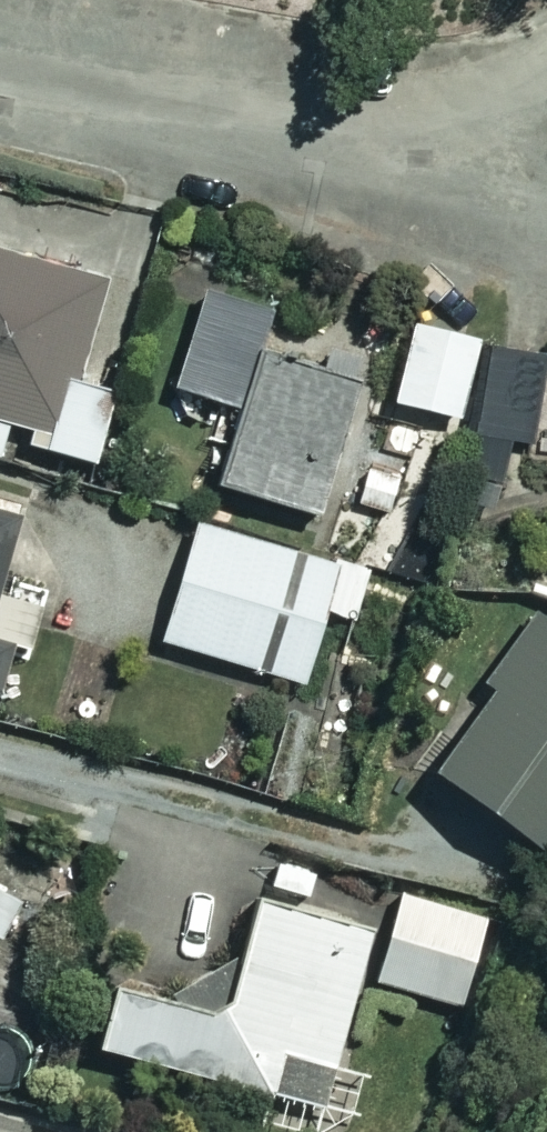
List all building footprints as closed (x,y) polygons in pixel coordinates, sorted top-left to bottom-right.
[(0,255),(0,422),(45,434),(41,449),(110,467),(128,401),(86,390),(114,286),(0,255)] [(268,359),(271,360),(286,314),(220,293),(189,391),(252,411),(268,359)] [(491,344),(427,325),(401,415),(465,433),(491,344)] [(364,389),(271,360),(232,488),(324,517),(364,389)] [(64,583),(32,525),(0,516),(0,716),(23,723),(64,583)] [(371,574),(210,526),(175,645),(314,686),(336,613),(358,620),(371,574)] [(498,688),(509,696),(452,780),(546,845),(546,617),(498,688)] [(0,887),(0,969),(32,903),(0,887)] [(493,917),(409,894),(384,982),(468,1005),(493,917)] [(241,1024),(133,996),(118,1055),(331,1111),(378,934),(272,906),(241,1024)]
